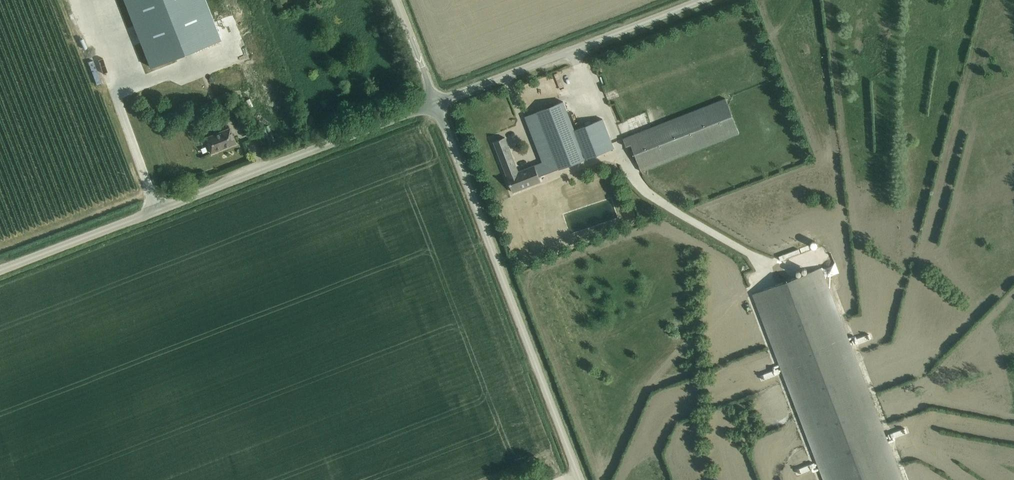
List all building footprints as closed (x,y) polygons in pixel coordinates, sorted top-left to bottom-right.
[(129,10),(152,67),(174,59),(184,55),(222,40),(207,1),(206,0),(125,0),(129,10)] [(739,134),(726,99),(623,139),(626,147),(631,145),(641,172),(739,134)] [(549,145),(558,169),(559,169),(560,169),(614,148),(603,119),(574,130),(563,102),(525,117),(538,149),(549,145)] [(231,128),(206,138),(212,153),(237,143),(231,128)] [(502,139),(494,142),(507,176),(513,192),(541,181),(535,167),(516,175),(502,139)] [(752,294),(823,479),(903,479),(822,268),(752,294)] [(759,374),(760,379),(771,375),(769,370),(759,374)]
